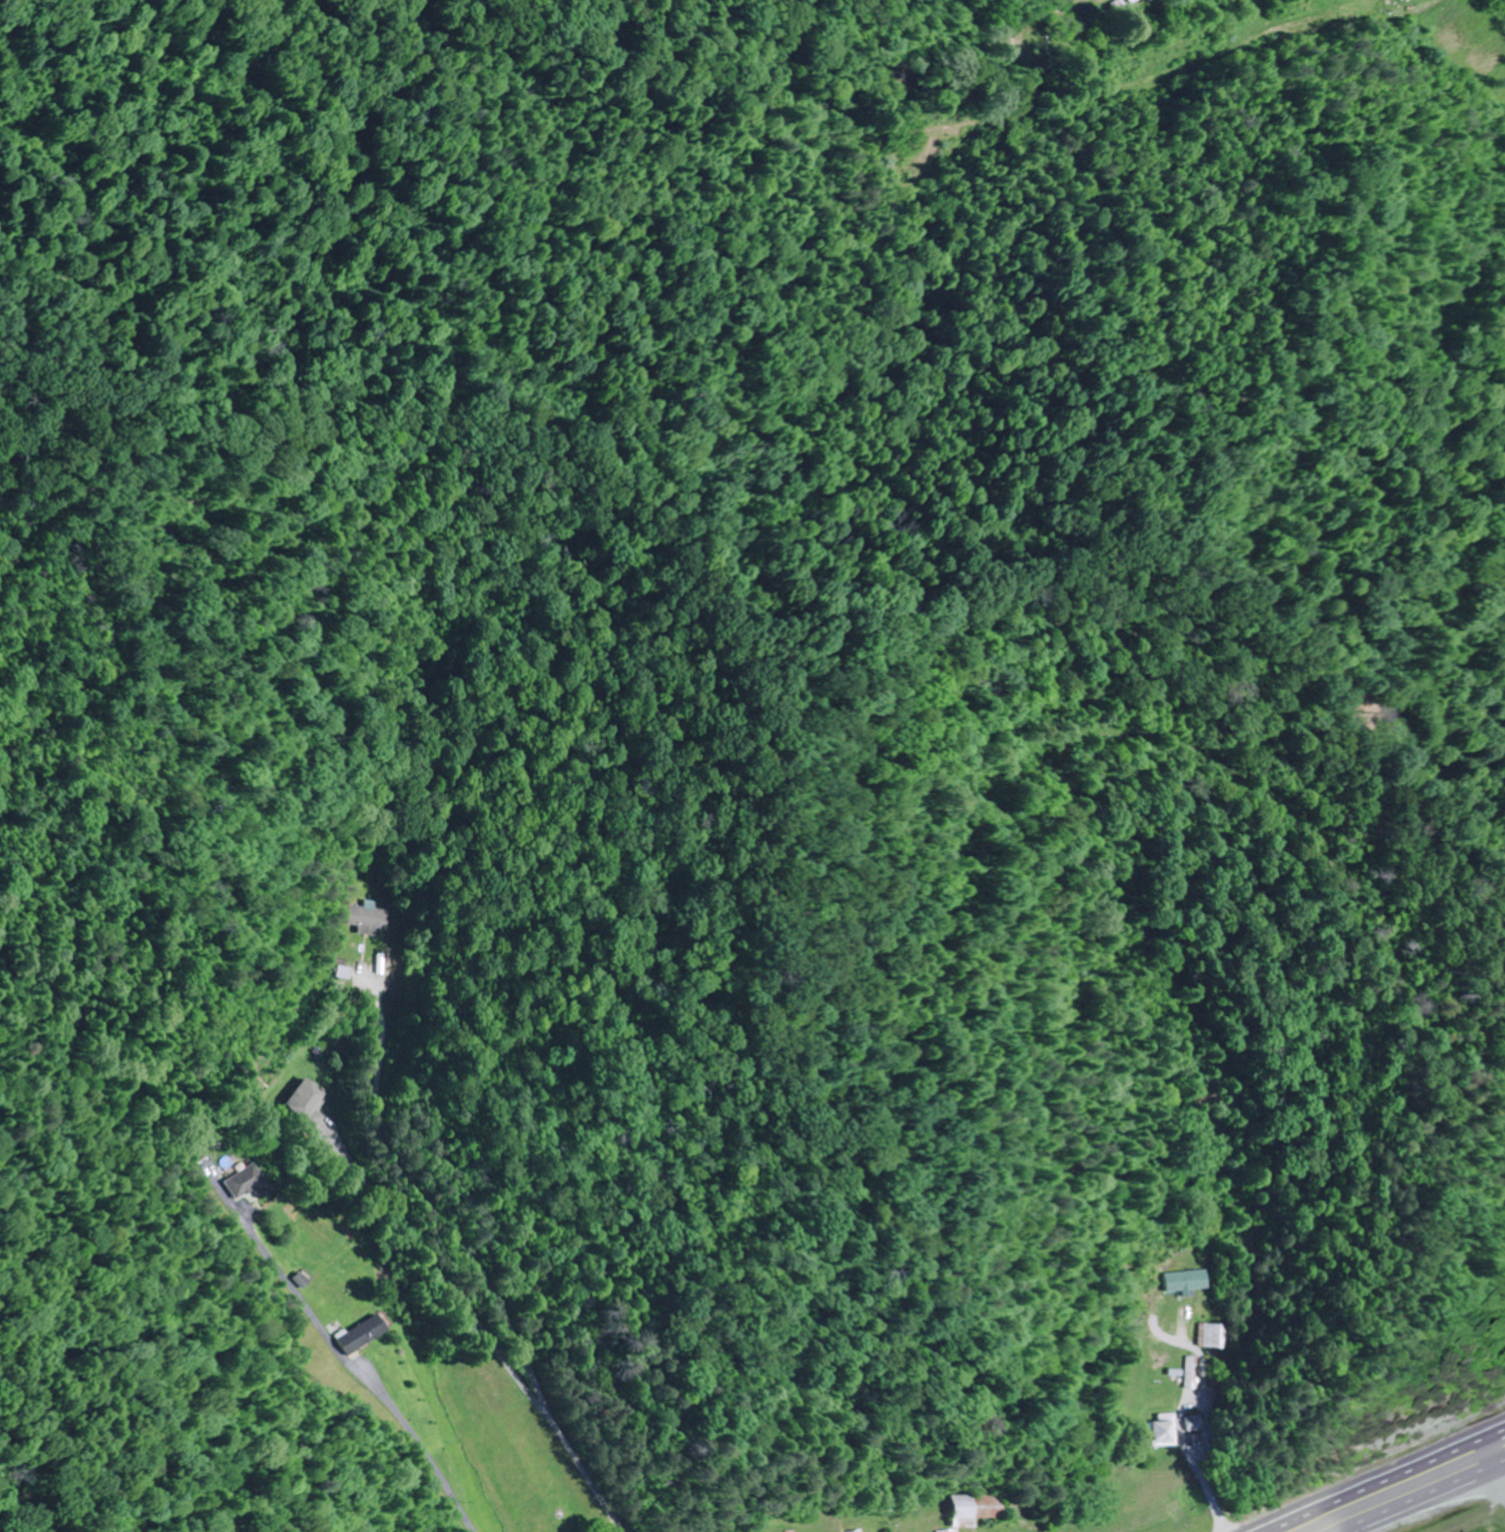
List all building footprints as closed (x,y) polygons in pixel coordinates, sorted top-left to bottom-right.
[(380,930),(391,931),(393,912),(351,907),(348,926),(359,927),(359,935),(379,938),(380,930)] [(331,1094),(307,1077),(286,1106),(304,1119),(300,1125),(314,1135),(327,1117),(319,1111),(331,1094)] [(273,1191),(254,1163),(225,1182),(238,1201),(254,1189),(261,1200),(273,1191)] [(1210,1289),(1209,1271),(1164,1273),(1166,1292),(1182,1292),(1182,1296),(1192,1296),(1192,1290),(1210,1289)] [(338,1339),(348,1355),(388,1330),(377,1313),(338,1339)] [(1230,1325),(1199,1324),(1198,1348),(1230,1348),(1230,1325)] [(1197,1390),(1197,1356),(1185,1356),(1185,1390),(1197,1390)] [(1154,1446),(1176,1446),(1176,1414),(1154,1414),(1154,1446)] [(1187,1418),(1189,1431),(1204,1429),(1202,1415),(1187,1418)] [(951,1496),(952,1530),(937,1530),(937,1531),(958,1531),(958,1528),(974,1527),(974,1518),(1001,1517),(1001,1494),(951,1496)]
